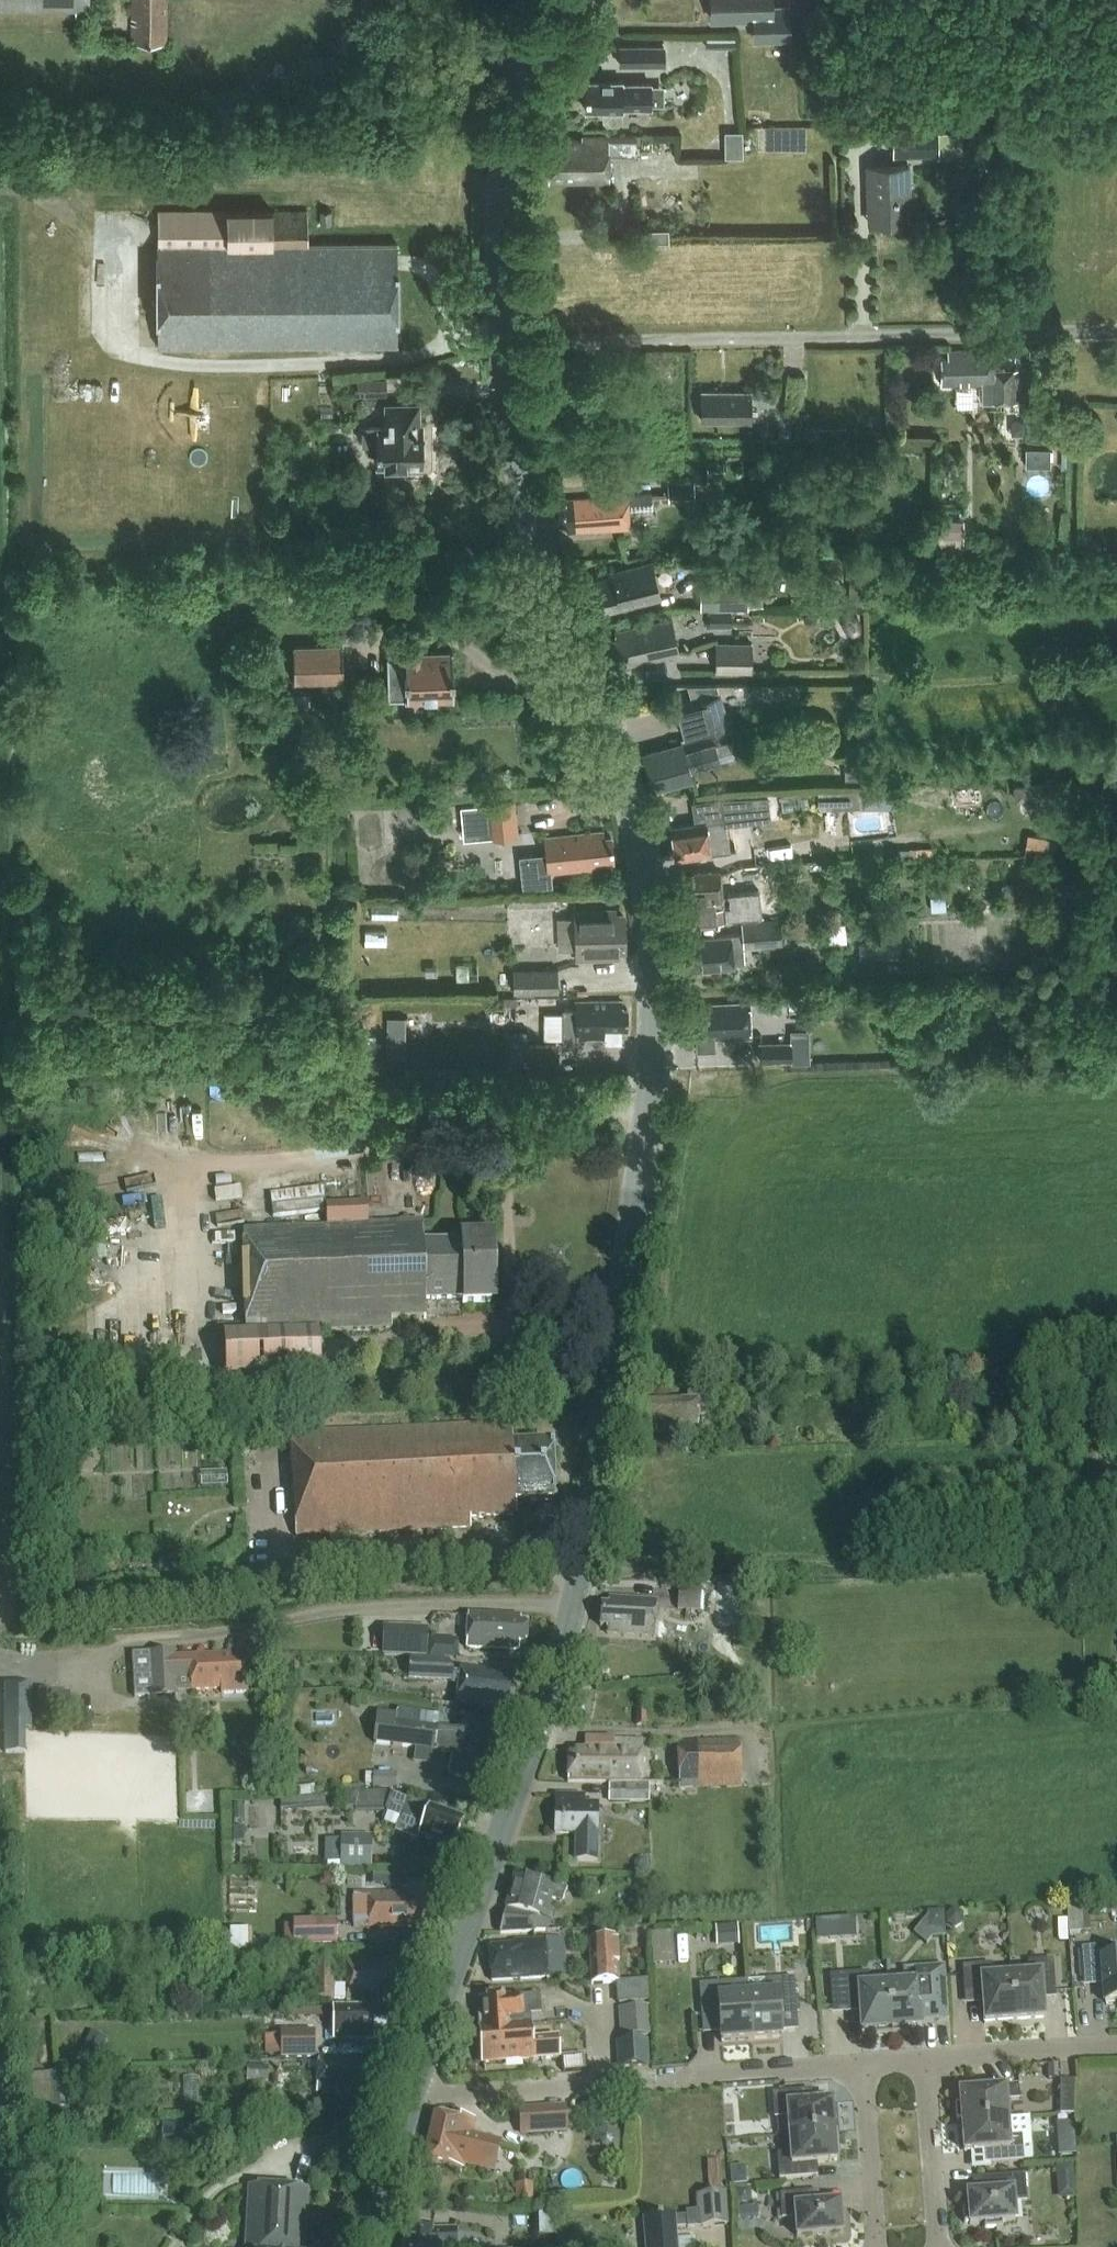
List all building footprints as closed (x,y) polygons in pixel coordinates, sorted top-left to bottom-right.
[(89,0),(0,0),(0,8),(89,9),(89,0)] [(167,0),(133,0),(132,42),(166,43),(167,0)] [(772,6),(772,0),(711,0),(712,18),(754,17),(755,38),(791,36),(790,7),(772,7),(772,6)] [(736,37),(706,37),(706,48),(737,48),(736,37)] [(620,46),(620,65),(664,64),(664,46),(620,46)] [(281,95),(293,94),(293,93),(298,93),(297,83),(292,83),(292,73),(280,74),(281,95)] [(622,81),(586,81),(586,110),(604,110),(604,119),(608,123),(618,123),(622,119),(621,109),(623,109),(623,107),(651,107),(651,83),(622,83),(622,81)] [(742,132),(725,132),(726,156),(742,156),(742,132)] [(893,135),(893,156),(937,155),(937,133),(893,135)] [(635,158),(635,135),(582,136),(582,140),(549,140),(549,181),(609,181),(609,158),(635,158)] [(869,222),(911,221),(909,165),(867,166),(869,222)] [(955,222),(975,221),(975,206),(954,206),(955,222)] [(313,346),(398,346),(397,243),(308,243),(308,211),(158,211),(158,243),(157,243),(158,346),(313,346)] [(322,212),(322,224),(334,224),(334,212),(322,212)] [(646,242),(669,241),(669,228),(646,229),(646,242)] [(948,358),(941,358),(941,384),(992,383),(992,394),(988,394),(988,402),(1017,402),(1017,370),(994,370),(994,350),(948,351),(948,358)] [(357,378),(358,394),(387,394),(387,377),(357,378)] [(334,393),(352,393),(352,381),(334,381),(334,393)] [(750,421),(751,392),(702,392),(702,420),(750,421)] [(386,465),(423,465),(423,426),(419,426),(418,404),(387,405),(387,425),(363,425),(363,443),(377,443),(377,464),(386,463),(386,465)] [(1026,467),(1051,467),(1051,449),(1026,448),(1026,467)] [(724,463),(707,464),(708,477),(724,476),(724,463)] [(695,498),(694,482),(694,481),(668,482),(669,500),(695,498)] [(708,481),(694,482),(695,498),(709,497),(708,481)] [(629,509),(653,507),(652,493),(628,495),(629,509)] [(568,531),(630,527),(628,495),(567,499),(567,506),(559,506),(560,525),(567,524),(568,531)] [(939,537),(964,537),(964,520),(939,520),(939,537)] [(597,584),(595,587),(597,593),(600,595),(604,610),(605,609),(605,608),(660,594),(652,561),(628,567),(629,571),(598,580),(597,579),(596,579),(597,584)] [(851,571),(851,602),(873,602),(872,571),(851,571)] [(702,607),(747,606),(747,580),(701,580),(702,607)] [(709,612),(709,627),(731,627),(731,611),(709,612)] [(624,664),(678,652),(671,619),(617,631),(619,638),(612,639),(616,659),(623,658),(624,664)] [(715,670),(751,670),(751,643),(715,643),(715,670)] [(293,681),(340,680),(339,644),(293,645),(293,681)] [(388,698),(454,696),(452,650),(406,651),(406,655),(388,655),(388,698)] [(679,706),(689,740),(731,728),(721,694),(679,706)] [(682,743),(643,754),(653,789),(693,778),(691,770),(720,762),(715,746),(686,755),(682,743)] [(845,757),(845,778),(864,777),(864,757),(845,757)] [(1015,799),(1046,797),(1044,782),(1014,784),(1015,799)] [(986,808),(998,808),(997,787),(955,789),(956,811),(986,810),(986,808)] [(820,791),(821,808),(884,806),(884,789),(820,791)] [(729,851),(723,815),(754,813),(753,796),(723,798),(693,803),(696,823),(671,827),(676,859),(729,851)] [(487,803),(490,838),(519,835),(515,800),(487,803)] [(546,852),(519,855),(523,889),(552,886),(551,870),(558,869),(561,869),(589,866),(590,870),(614,868),(611,836),(604,837),(603,831),(549,837),(544,837),(546,852)] [(1049,838),(1028,835),(1025,852),(1046,855),(1049,838)] [(910,858),(910,849),(897,849),(897,858),(910,858)] [(922,849),(910,849),(910,858),(923,857),(922,849)] [(695,877),(677,878),(681,925),(724,923),(719,871),(694,872),(695,877)] [(618,951),(625,951),(623,915),(616,916),(616,909),(575,911),(577,959),(619,957),(618,951)] [(742,934),(682,939),(684,971),(735,967),(735,964),(745,963),(743,947),(782,943),(780,920),(741,923),(742,934)] [(1054,956),(1034,955),(1034,966),(1053,966),(1054,956)] [(514,994),(558,992),(557,969),(513,970),(514,994)] [(791,994),(791,1005),(810,1004),(810,993),(791,994)] [(562,1009),(562,1047),(578,1047),(578,1037),(606,1037),(606,1042),(621,1042),(621,1029),(627,1029),(628,1009),(622,1009),(622,1001),(577,1002),(576,1009),(562,1009)] [(695,1012),(687,1012),(688,1034),(696,1033),(696,1050),(715,1050),(715,1039),(751,1038),(750,1003),(695,1005),(695,1012)] [(406,1032),(387,1032),(387,1057),(406,1057),(406,1032)] [(516,1068),(559,1067),(559,1046),(532,1046),(532,1037),(516,1037),(516,1068)] [(760,1061),(791,1060),(791,1042),(760,1043),(760,1061)] [(310,1121),(315,1153),(363,1145),(357,1113),(310,1121)] [(463,1305),(491,1305),(489,1243),(461,1244),(461,1249),(424,1250),(423,1224),(368,1226),(367,1204),(326,1205),(327,1227),(243,1231),(246,1334),(224,1334),(226,1380),(320,1376),(319,1333),(391,1330),(391,1321),(426,1320),(426,1301),(463,1301),(463,1305)] [(747,1387),(688,1389),(688,1402),(698,1402),(698,1407),(712,1407),(712,1404),(729,1404),(729,1409),(756,1409),(756,1401),(748,1401),(747,1387)] [(698,1407),(698,1402),(688,1402),(637,1403),(637,1423),(643,1423),(643,1429),(656,1428),(656,1434),(699,1433),(698,1407)] [(515,1504),(555,1502),(552,1445),(513,1447),(512,1425),(290,1435),(296,1537),(471,1528),(470,1518),(516,1516),(515,1504)] [(61,1449),(55,1463),(78,1472),(84,1457),(61,1449)] [(161,1575),(191,1573),(190,1557),(159,1560),(161,1575)] [(678,1587),(677,1611),(700,1612),(701,1588),(678,1587)] [(654,1638),(656,1603),(610,1600),(609,1607),(602,1607),(600,1628),(608,1628),(607,1635),(654,1638)] [(526,1644),(527,1626),(520,1626),(520,1618),(468,1617),(467,1649),(519,1650),(519,1644),(526,1644)] [(428,1657),(429,1628),(385,1627),(384,1655),(428,1657)] [(173,1654),(132,1656),(134,1697),(175,1696),(174,1682),(191,1681),(191,1690),(225,1689),(225,1694),(251,1693),(249,1662),(242,1662),(242,1655),(174,1658),(173,1654)] [(452,1682),(453,1673),(449,1661),(409,1660),(408,1681),(452,1682)] [(460,1673),(458,1683),(455,1702),(484,1706),(484,1703),(508,1707),(512,1676),(460,1668),(460,1673)] [(7,1684),(6,1755),(28,1755),(28,1731),(32,1731),(32,1684),(7,1684)] [(636,1714),(636,1726),(647,1726),(647,1714),(636,1714)] [(395,1722),(395,1724),(392,1746),(435,1752),(435,1751),(454,1754),(449,1776),(470,1781),(471,1776),(488,1779),(499,1727),(493,1726),(494,1720),(462,1716),(459,1730),(395,1722)] [(93,1719),(93,1727),(108,1728),(108,1719),(93,1719)] [(392,1746),(395,1724),(378,1722),(376,1744),(392,1746)] [(568,1776),(568,1783),(632,1785),(641,1785),(642,1743),(615,1742),(615,1735),(585,1735),(585,1745),(574,1745),(574,1750),(566,1750),(567,1776),(568,1776)] [(698,1743),(678,1744),(679,1789),(741,1788),(739,1740),(697,1741),(698,1743)] [(371,1776),(371,1790),(396,1790),(396,1776),(371,1776)] [(610,1803),(649,1804),(650,1786),(611,1785),(610,1803)] [(356,1815),(384,1813),(392,1791),(391,1791),(345,1794),(346,1814),(356,1813),(356,1815)] [(391,1797),(385,1812),(387,1816),(400,1820),(397,1830),(399,1834),(414,1840),(417,1838),(418,1835),(454,1847),(464,1821),(391,1797)] [(556,1797),(555,1835),(575,1836),(574,1864),(597,1865),(597,1837),(598,1806),(584,1806),(584,1797),(556,1797)] [(369,1870),(370,1838),(340,1838),(340,1842),(340,1864),(340,1870),(369,1870)] [(325,1864),(340,1864),(340,1842),(325,1842),(325,1864)] [(636,1862),(636,1870),(647,1870),(647,1859),(639,1859),(636,1862)] [(562,1903),(565,1890),(555,1887),(555,1884),(534,1879),(533,1883),(515,1879),(500,1934),(536,1933),(536,1932),(547,1932),(553,1911),(548,1911),(551,1901),(562,1903)] [(424,1921),(431,1921),(430,1901),(424,1901),(424,1895),(353,1896),(353,1929),(424,1928),(424,1921)] [(1082,1905),(1066,1905),(1067,1919),(1067,1933),(1083,1932),(1082,1905)] [(954,1910),(945,1916),(946,1926),(955,1931),(963,1925),(963,1915),(954,1910)] [(928,1918),(921,1926),(935,1938),(946,1937),(944,1912),(927,1913),(928,1918)] [(829,1919),(813,1920),(815,1935),(830,1934),(829,1919)] [(1067,1919),(1056,1920),(1057,1943),(1068,1943),(1067,1933),(1067,1919)] [(294,1923),(294,1947),(337,1946),(337,1923),(294,1923)] [(739,1927),(717,1928),(718,1947),(740,1946),(739,1927)] [(514,1947),(490,1949),(491,1982),(549,1979),(549,1977),(565,1976),(563,1940),(514,1943),(514,1947)] [(617,1940),(589,1942),(590,1953),(591,1985),(595,1985),(619,1984),(618,1966),(617,1940)] [(1115,1959),(1114,1945),(1082,1948),(1085,1981),(1105,1979),(1107,2005),(1116,2004),(1116,1958),(1115,1959)] [(414,1964),(393,1965),(393,1958),(345,1960),(346,1987),(334,1988),(334,1961),(314,1962),(315,2000),(346,2002),(377,2001),(377,2005),(407,2004),(407,1992),(414,1991),(414,1964)] [(1011,1976),(1014,2022),(1044,2020),(1042,1994),(1055,1993),(1053,1960),(1028,1962),(1029,1975),(1011,1976)] [(1014,2022),(1011,1976),(993,1978),(992,1965),(963,1967),(965,2000),(982,1998),(984,2024),(1014,2022)] [(887,1985),(891,2036),(908,2035),(908,2030),(921,2029),(920,2022),(950,2020),(946,1968),(905,1971),(906,1983),(887,1985)] [(891,2036),(887,1985),(870,1986),(869,1973),(830,1976),(833,2009),(859,2007),(861,2033),(874,2032),(874,2037),(891,2036)] [(751,2041),(781,2039),(779,2013),(796,2011),(794,1979),(747,1982),(748,1995),(751,2041)] [(751,2041),(748,1995),(747,1982),(699,1985),(702,2018),(719,2017),(721,2043),(751,2041)] [(280,1994),(280,2005),(290,2005),(290,1994),(280,1994)] [(480,2017),(480,2029),(523,2026),(522,2018),(540,2016),(541,2016),(540,1997),(521,1999),(515,1999),(515,1996),(505,1997),(505,2000),(481,2001),(482,2017),(480,2017)] [(619,2037),(651,2037),(651,2009),(619,2009),(619,2037)] [(375,2036),(399,2035),(399,2010),(333,2011),(333,2041),(375,2040),(375,2036)] [(480,2029),(479,2029),(482,2065),(533,2061),(533,2060),(555,2059),(554,2040),(532,2042),(531,2026),(523,2026),(480,2029)] [(281,2059),(316,2059),(316,2031),(281,2031),(281,2059)] [(617,2070),(650,2069),(649,2043),(616,2044),(617,2070)] [(381,2091),(382,2071),(374,2071),(374,2065),(317,2062),(315,2095),(335,2096),(335,2100),(351,2101),(351,2097),(373,2098),(373,2091),(381,2091)] [(1059,2066),(1049,2066),(1050,2079),(1060,2078),(1059,2066)] [(247,2081),(268,2083),(269,2069),(248,2067),(247,2081)] [(67,2073),(32,2075),(34,2113),(70,2111),(67,2073)] [(1073,2115),(1074,2082),(1060,2082),(1060,2115),(1073,2115)] [(962,2123),(1007,2119),(1006,2101),(1019,2100),(1018,2088),(959,2093),(960,2105),(955,2106),(956,2122),(962,2121),(962,2123)] [(789,2136),(835,2132),(832,2103),(806,2105),(805,2091),(773,2094),(774,2119),(788,2118),(789,2136)] [(519,2136),(566,2132),(564,2106),(517,2109),(519,2136)] [(459,2122),(434,2117),(423,2162),(462,2170),(464,2164),(485,2170),(489,2155),(496,2157),(500,2143),(470,2136),(474,2121),(460,2118),(459,2122)] [(1007,2119),(962,2123),(964,2153),(990,2151),(991,2164),(1024,2161),(1022,2137),(1009,2138),(1007,2119)] [(172,2126),(172,2136),(189,2136),(189,2126),(172,2126)] [(835,2132),(789,2136),(790,2154),(777,2155),(779,2180),(812,2178),(811,2164),(837,2162),(835,2132)] [(1074,2143),(1057,2145),(1058,2156),(1075,2154),(1074,2143)] [(643,2220),(645,2246),(676,2246),(675,2230),(686,2229),(687,2230),(727,2227),(724,2195),(722,2196),(719,2162),(706,2163),(709,2197),(696,2198),(697,2212),(685,2213),(686,2217),(674,2218),(674,2217),(643,2220)] [(1058,2201),(1075,2200),(1073,2166),(1056,2167),(1058,2201)] [(745,2167),(730,2168),(731,2186),(747,2185),(745,2167)] [(968,2208),(963,2208),(964,2224),(969,2223),(970,2226),(984,2224),(985,2230),(1003,2228),(1002,2223),(1015,2222),(1014,2203),(1027,2202),(1025,2175),(992,2178),(993,2193),(967,2195),(968,2208)] [(515,2207),(533,2207),(533,2184),(515,2184),(515,2207)] [(306,2192),(250,2189),(246,2246),(303,2246),(306,2192)] [(752,2189),(738,2189),(739,2204),(753,2203),(752,2189)] [(813,2193),(780,2195),(782,2220),(795,2219),(797,2238),(842,2234),(840,2204),(814,2206),(813,2193)] [(454,2231),(431,2231),(408,2226),(404,2246),(455,2246),(454,2231)]
